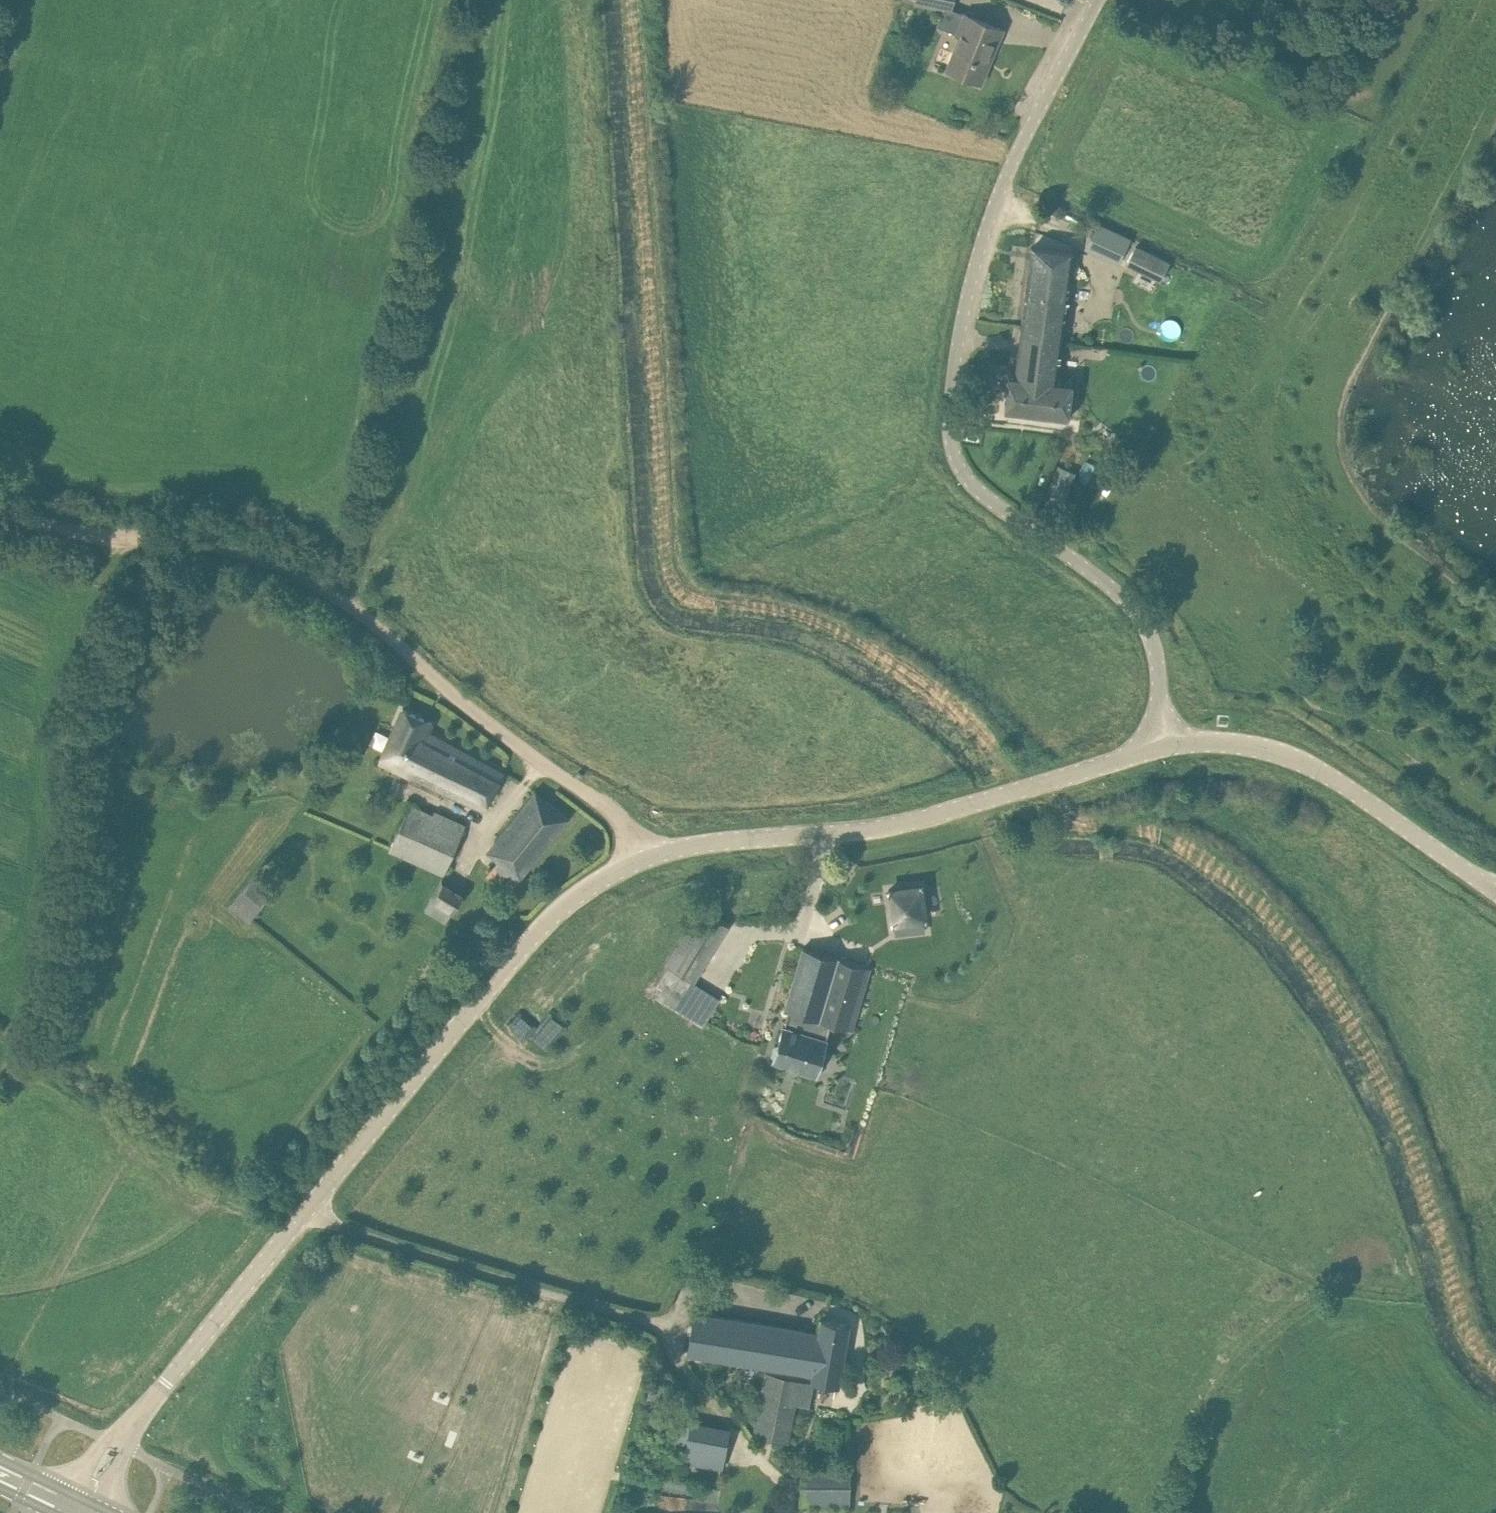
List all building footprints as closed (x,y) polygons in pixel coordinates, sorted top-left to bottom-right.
[(913,1),(950,10),(952,0),(913,0),(913,1)] [(1002,28),(983,21),(965,13),(957,33),(961,35),(947,68),(980,81),(987,65),(984,63),(998,28),(1002,29),(1002,28)] [(1091,251),(1127,263),(1137,235),(1101,223),(1091,251)] [(1167,281),(1177,260),(1141,243),(1131,265),(1167,281)] [(1073,252),(1051,249),(1031,247),(1015,372),(1008,371),(1004,410),(1068,418),(1073,379),(1057,377),(1073,252)] [(1057,465),(1053,477),(1071,483),(1075,472),(1057,465)] [(432,722),(403,707),(383,762),(489,807),(506,767),(428,730),(432,722)] [(568,817),(535,789),(495,839),(507,848),(485,875),(507,893),(568,817)] [(465,824),(433,810),(432,812),(409,802),(389,848),(443,873),(465,824)] [(276,889),(256,872),(229,905),(249,921),(276,889)] [(464,913),(473,892),(446,880),(436,901),(464,913)] [(727,923),(702,908),(667,964),(668,965),(656,984),(662,988),(657,996),(703,1025),(721,997),(692,979),(724,927),(727,923)] [(892,933),(893,941),(925,935),(923,927),(923,923),(891,929),(892,933)] [(803,947),(798,966),(785,1008),(789,1010),(784,1025),(783,1025),(778,1044),(774,1045),(772,1052),(774,1055),(773,1058),(798,1066),(798,1069),(815,1074),(831,1023),(847,1028),(865,965),(803,947)] [(805,1371),(803,1378),(813,1380),(838,1385),(849,1325),(841,1322),(821,1318),(819,1332),(695,1312),(688,1351),(805,1371)] [(813,1380),(803,1378),(767,1371),(755,1434),(788,1440),(795,1401),(808,1404),(813,1380)] [(718,1484),(727,1431),(677,1422),(673,1444),(687,1447),(681,1477),(718,1484)] [(850,1504),(850,1466),(800,1465),(800,1503),(850,1504)]
